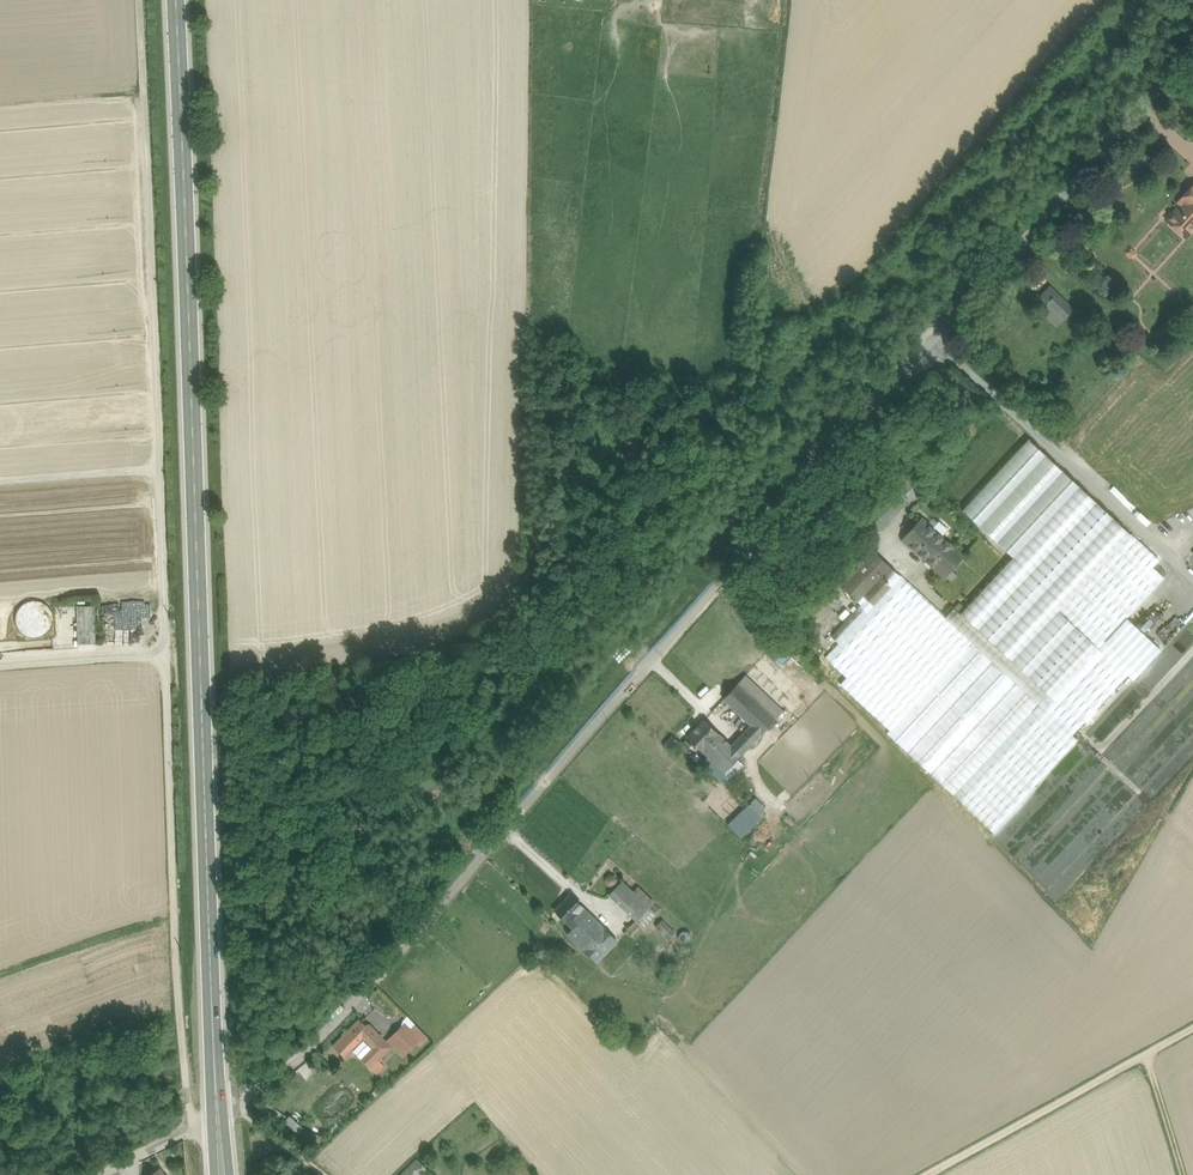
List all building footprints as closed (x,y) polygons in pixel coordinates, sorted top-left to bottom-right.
[(1178,202),(1181,205),(1167,221),(1186,238),(1192,230),(1192,186),(1178,202)] [(1050,286),(1039,298),(1046,304),(1056,293),(1050,286)] [(1074,310),(1056,293),(1046,304),(1063,321),(1074,310)] [(1063,321),(1046,304),(1039,311),(1057,327),(1063,321)] [(1091,327),(1080,317),(1072,326),(1083,335),(1091,327)] [(1012,422),(946,495),(990,534),(1055,462),(1012,422)] [(1053,470),(995,535),(1011,551),(1070,485),(1053,470)] [(1073,486),(1009,557),(1026,573),(1090,501),(1073,486)] [(894,488),(874,509),(888,522),(908,501),(894,488)] [(1092,504),(1029,575),(1043,588),(1107,517),(1092,504)] [(888,522),(874,509),(867,517),(881,530),(888,522)] [(963,556),(921,519),(903,540),(945,577),(963,556)] [(1110,520),(1046,591),(1060,604),(1124,533),(1110,520)] [(1038,705),(954,795),(993,832),(1078,740),(1072,735),(1128,675),(1133,680),(1161,650),(1127,618),(1164,578),(1153,567),(1159,560),(1131,534),(1059,611),(1101,651),(1085,668),(1054,701),(1045,711),(1038,705)] [(890,567),(864,543),(864,544),(855,554),(865,563),(863,566),(842,588),(861,605),(866,599),(863,596),(890,567)] [(855,554),(835,575),(841,581),(858,562),(863,566),(865,563),(855,554)] [(1059,611),(1001,558),(982,579),(1034,628),(1037,624),(1085,668),(1101,651),(1059,611)] [(841,581),(836,585),(841,590),(842,588),(863,566),(858,562),(841,581)] [(890,567),(863,596),(866,599),(873,606),(901,577),(890,567)] [(861,605),(827,641),(834,648),(835,649),(902,578),(901,577),(873,606),(866,599),(861,605)] [(902,578),(835,649),(855,668),(922,596),(902,578)] [(1034,628),(982,579),(968,593),(975,600),(1021,642),(1034,628)] [(1166,610),(1181,596),(1177,591),(1162,604),(1166,610)] [(975,600),(968,593),(955,608),(962,615),(975,600)] [(847,677),(840,684),(890,731),(972,643),(945,618),(922,596),(855,668),(847,677)] [(1021,642),(975,600),(962,615),(1007,657),(1021,642)] [(75,643),(93,643),(93,605),(75,604),(75,643)] [(962,615),(955,608),(954,609),(954,608),(945,618),(972,643),(1038,705),(1045,711),(1054,701),(1007,657),(962,615)] [(1085,668),(1037,624),(1034,628),(1021,642),(1007,657),(1054,701),(1085,668)] [(1173,638),(1177,628),(1171,625),(1167,636),(1173,638)] [(890,731),(887,734),(954,795),(1038,705),(972,643),(890,731)] [(835,649),(834,648),(825,657),(847,677),(855,668),(835,649)] [(782,712),(745,677),(735,687),(772,723),(782,712)] [(750,725),(731,745),(741,755),(772,723),(735,687),(723,700),(750,725)] [(719,734),(704,719),(687,737),(702,751),(719,734)] [(731,745),(719,734),(702,751),(716,764),(710,770),(725,784),(731,778),(730,777),(725,773),(736,761),(741,755),(731,745)] [(672,737),(663,746),(669,751),(678,743),(672,737)] [(736,761),(725,773),(730,777),(741,765),(736,761)] [(764,809),(736,832),(745,844),(773,820),(764,809)] [(708,879),(701,889),(712,897),(719,887),(708,879)] [(620,880),(608,893),(615,900),(628,887),(620,880)] [(648,906),(628,887),(615,900),(635,919),(648,906)] [(571,897),(558,910),(577,929),(590,915),(571,897)] [(648,906),(635,919),(642,925),(655,912),(648,906)] [(590,915),(577,929),(589,941),(603,927),(590,915)] [(675,931),(663,919),(654,928),(667,940),(675,931)] [(589,941),(583,948),(597,961),(617,941),(603,927),(589,941)] [(573,964),(563,974),(573,984),(583,975),(573,964)] [(390,1047),(369,1025),(364,1026),(359,1021),(336,1045),(347,1057),(353,1051),(361,1058),(362,1056),(371,1065),(390,1047)] [(405,1025),(390,1040),(404,1053),(419,1038),(405,1025)] [(284,1126),(280,1132),(289,1138),(294,1133),(284,1126)] [(401,1174),(423,1174),(428,1170),(417,1159),(401,1174)]
